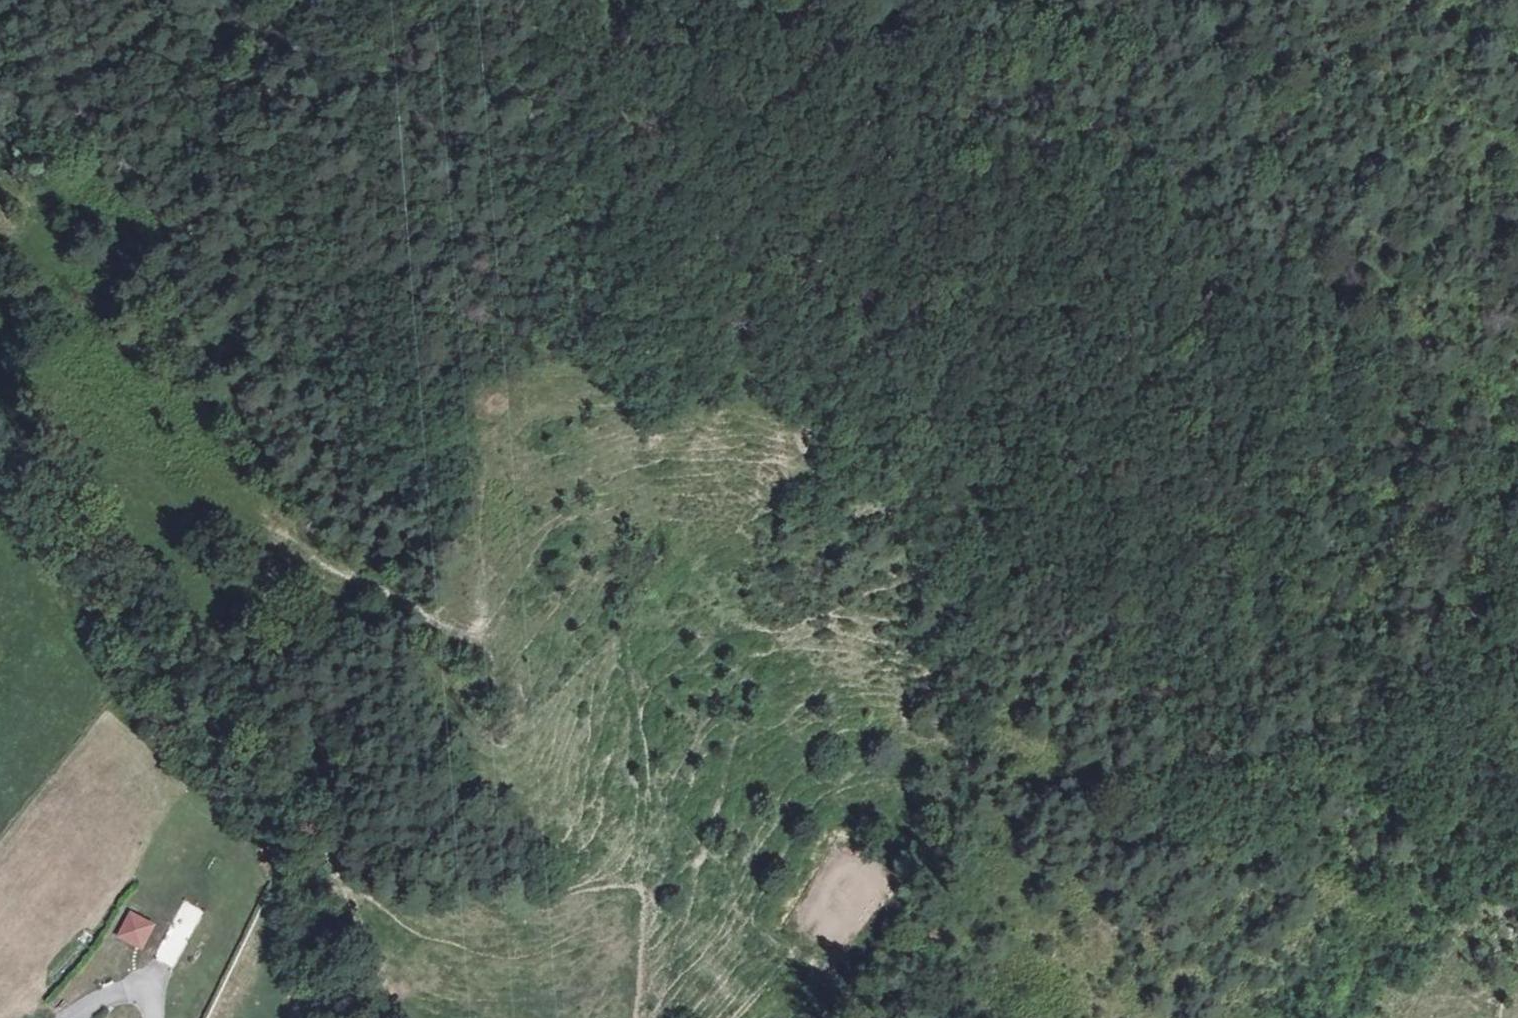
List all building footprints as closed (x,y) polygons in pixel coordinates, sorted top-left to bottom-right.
[(141,952),(155,924),(128,910),(114,938),(141,952)]
